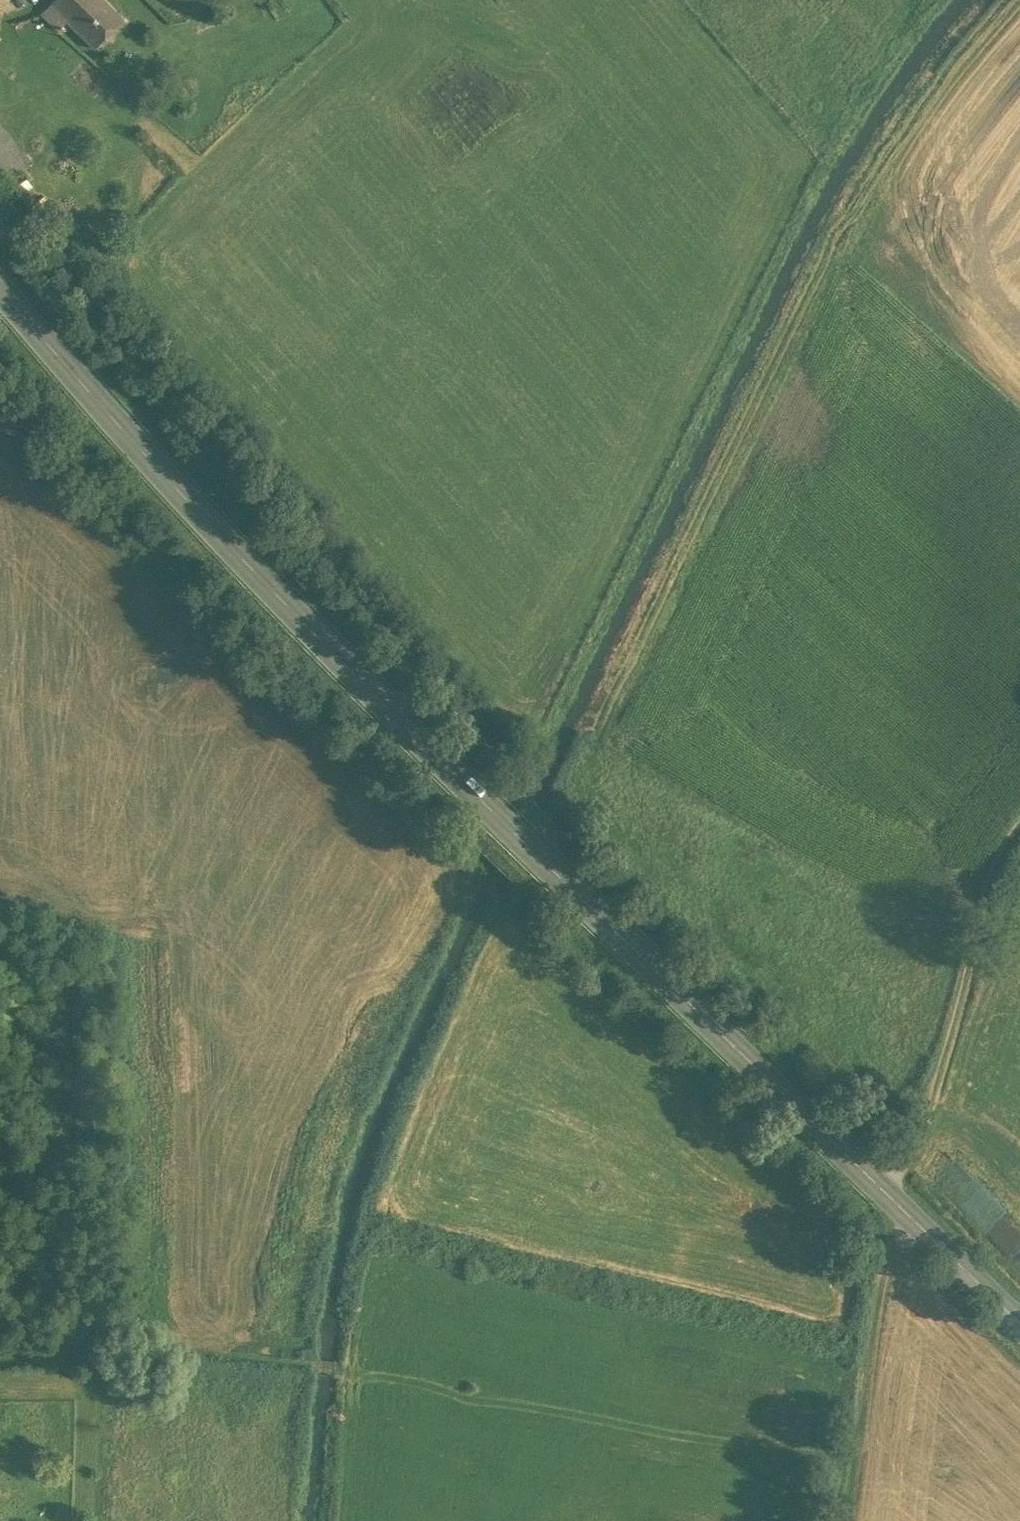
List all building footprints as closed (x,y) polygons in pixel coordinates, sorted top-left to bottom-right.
[(42,12),(59,29),(68,20),(95,47),(124,19),(105,0),(53,0),(42,12)] [(66,74),(97,102),(112,85),(81,57),(66,74)] [(13,181),(35,162),(0,122),(0,166),(13,181)]
